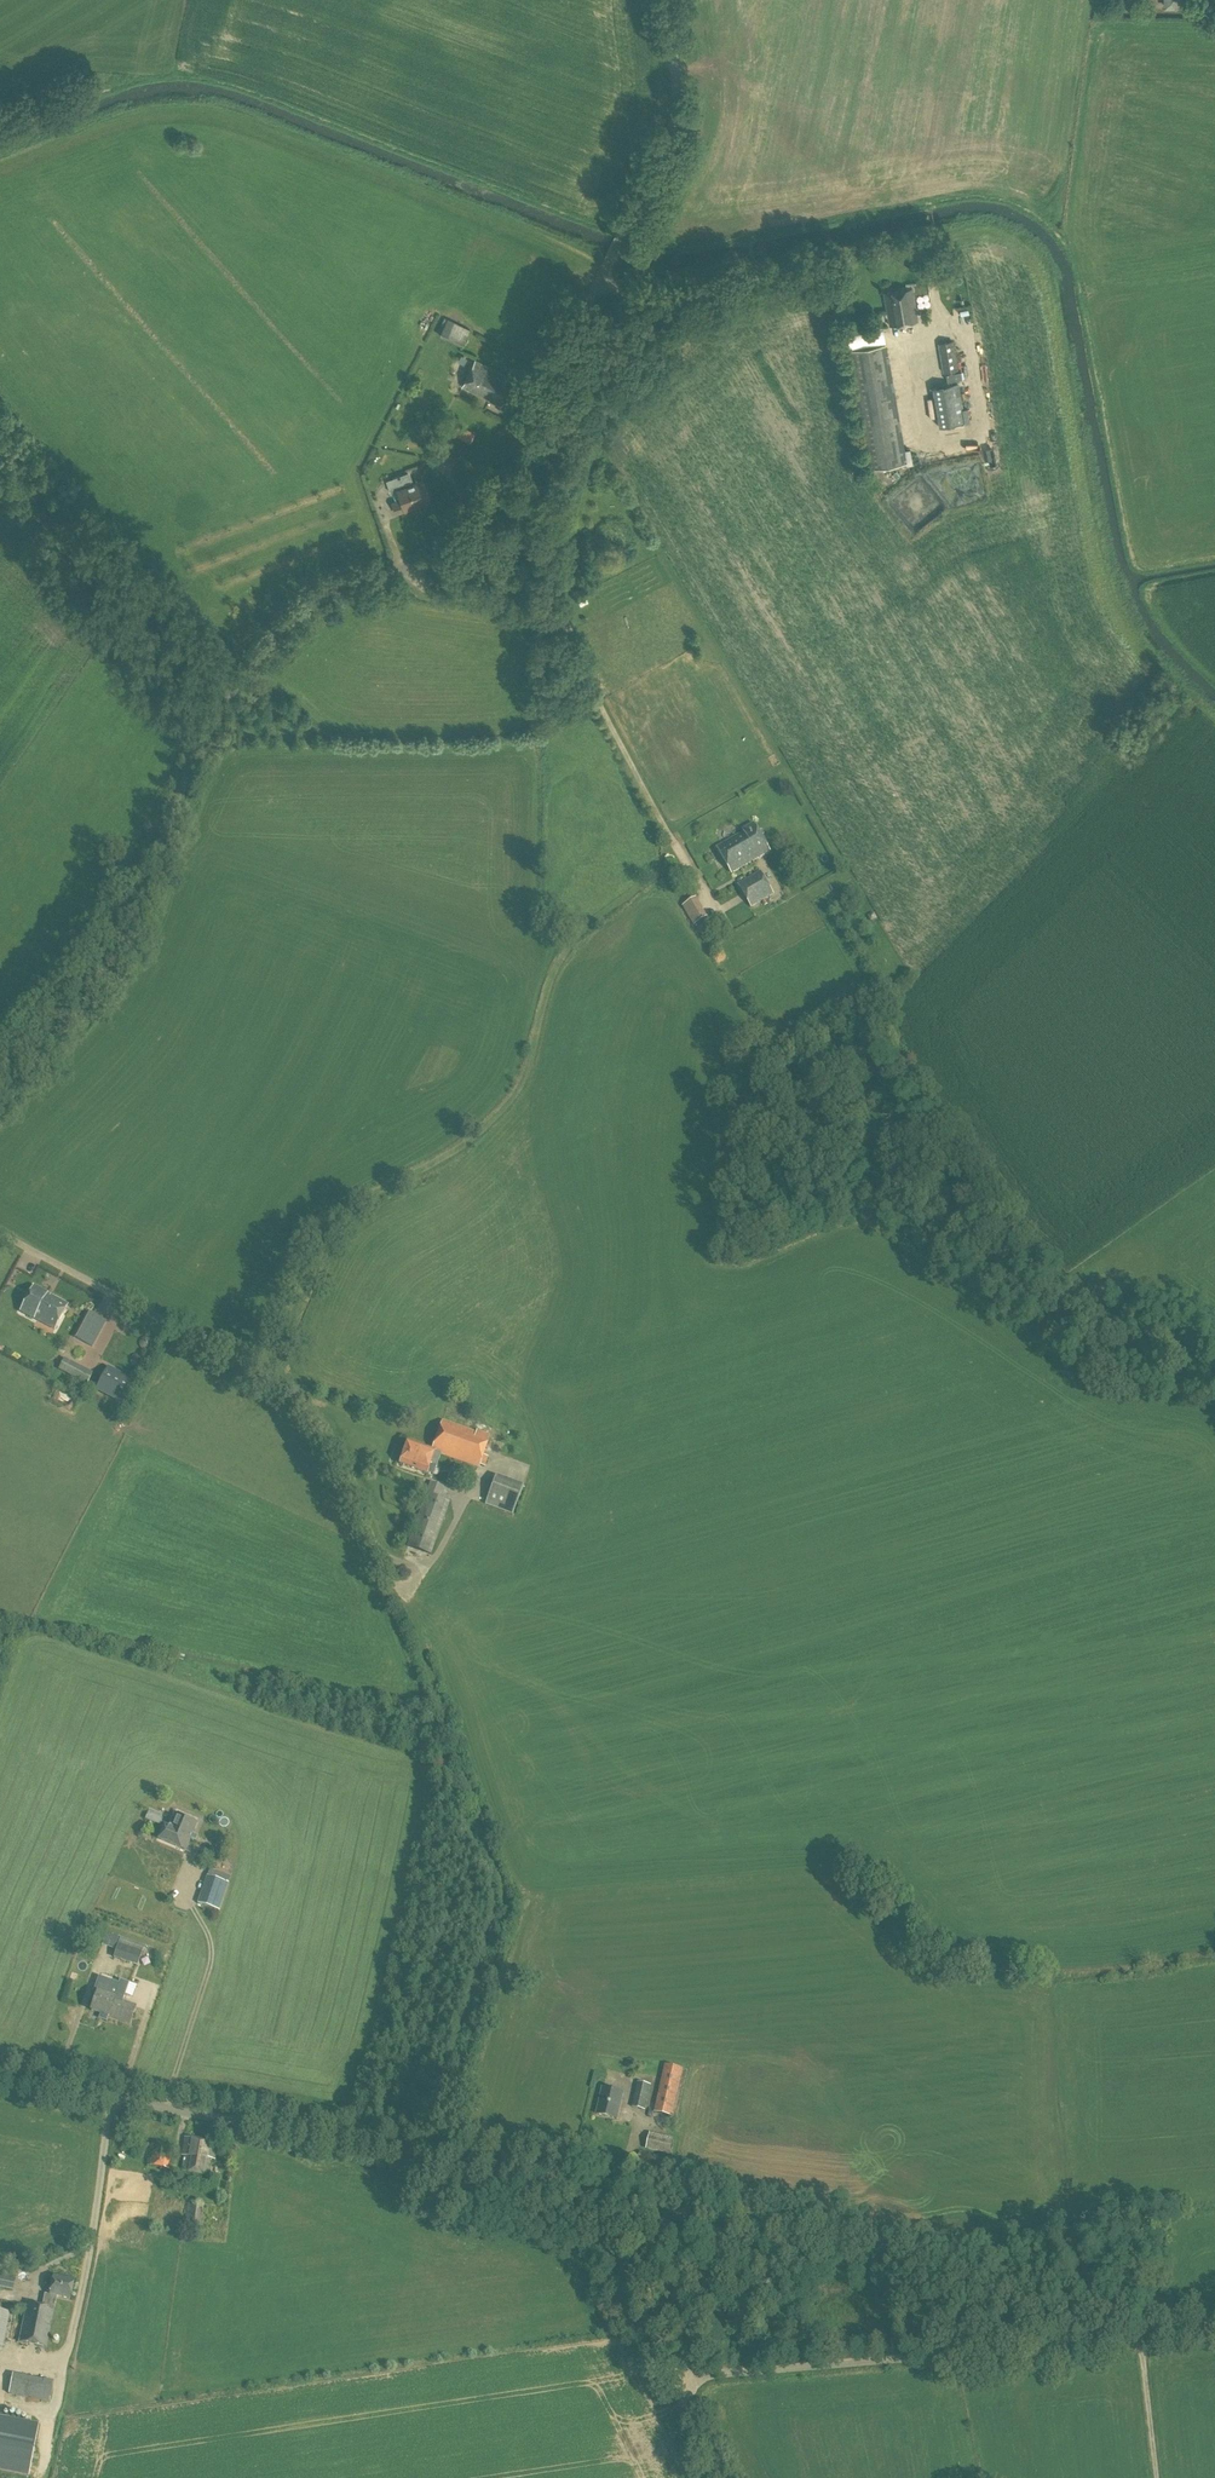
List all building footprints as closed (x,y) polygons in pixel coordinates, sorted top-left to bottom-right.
[(890,325),(918,321),(913,288),(884,293),(890,325)] [(461,347),(470,330),(448,319),(439,336),(461,347)] [(882,340),(855,343),(872,468),(908,463),(906,444),(900,445),(887,348),(883,349),(882,340)] [(943,373),(958,370),(953,340),(937,343),(943,373)] [(501,406),(514,379),(475,360),(462,387),(501,406)] [(961,372),(946,374),(947,381),(962,379),(961,372)] [(938,427),(965,422),(958,383),(931,388),(938,427)] [(469,443),(474,434),(458,425),(453,435),(469,443)] [(453,464),(462,447),(443,437),(434,454),(453,464)] [(413,483),(410,473),(387,481),(391,493),(398,490),(401,500),(392,503),(396,513),(405,510),(416,507),(415,505),(430,500),(423,480),(413,483)] [(901,530),(922,530),(921,490),(901,490),(901,530)] [(732,873),(771,851),(755,823),(743,830),(744,832),(717,847),(732,873)] [(768,904),(765,900),(775,894),(760,870),(738,884),(752,907),(762,901),(765,906),(768,904)] [(693,926),(708,917),(696,898),(682,906),(693,926)] [(55,1329),(68,1304),(48,1294),(48,1293),(35,1286),(21,1312),(35,1319),(55,1329)] [(107,1322),(92,1314),(88,1321),(84,1319),(74,1337),(93,1347),(107,1322)] [(87,1384),(93,1373),(65,1358),(59,1370),(87,1384)] [(122,1404),(135,1381),(108,1366),(95,1390),(122,1404)] [(68,1399),(66,1406),(74,1409),(77,1402),(68,1399)] [(404,1451),(400,1464),(427,1474),(429,1465),(436,1467),(440,1455),(479,1468),(480,1465),(485,1467),(488,1457),(483,1455),(490,1434),(477,1430),(476,1432),(464,1428),(442,1420),(432,1449),(408,1441),(404,1451)] [(496,1475),(485,1504),(494,1507),(505,1478),(496,1475)] [(431,1554),(450,1502),(439,1498),(444,1486),(430,1481),(407,1545),(431,1554)] [(185,1850),(197,1822),(175,1812),(169,1827),(165,1825),(159,1838),(185,1850)] [(224,1856),(228,1847),(218,1842),(214,1851),(224,1856)] [(219,1911),(229,1882),(207,1875),(197,1904),(219,1911)] [(137,1966),(144,1945),(120,1937),(113,1958),(137,1966)] [(126,1996),(135,1971),(121,1966),(117,1978),(121,1979),(117,1991),(105,1987),(103,1994),(98,1993),(91,2010),(102,2014),(101,2017),(107,2020),(109,2016),(130,2024),(136,2006),(123,2001),(125,1996),(126,1996)] [(672,2116),(683,2068),(665,2064),(654,2112),(672,2116)] [(645,2110),(651,2085),(638,2082),(632,2107),(645,2110)] [(618,2119),(624,2092),(603,2088),(597,2114),(618,2119)] [(670,2155),(674,2138),(650,2133),(646,2149),(670,2155)] [(214,2159),(217,2143),(185,2138),(182,2155),(185,2155),(182,2171),(209,2176),(212,2159),(214,2159)] [(170,2169),(173,2147),(150,2144),(147,2166),(170,2169)] [(656,2171),(659,2156),(640,2152),(637,2166),(656,2171)] [(200,2232),(204,2205),(188,2202),(184,2229),(200,2232)] [(15,2279),(0,2276),(0,2287),(13,2289),(15,2279)] [(69,2300),(73,2280),(53,2276),(50,2295),(44,2294),(41,2307),(26,2304),(18,2342),(46,2347),(56,2297),(69,2300)] [(10,2312),(0,2310),(0,2351),(2,2352),(10,2312)] [(11,2393),(52,2399),(54,2379),(14,2373),(11,2393)] [(27,2475),(36,2426),(0,2420),(0,2470),(27,2475)]
